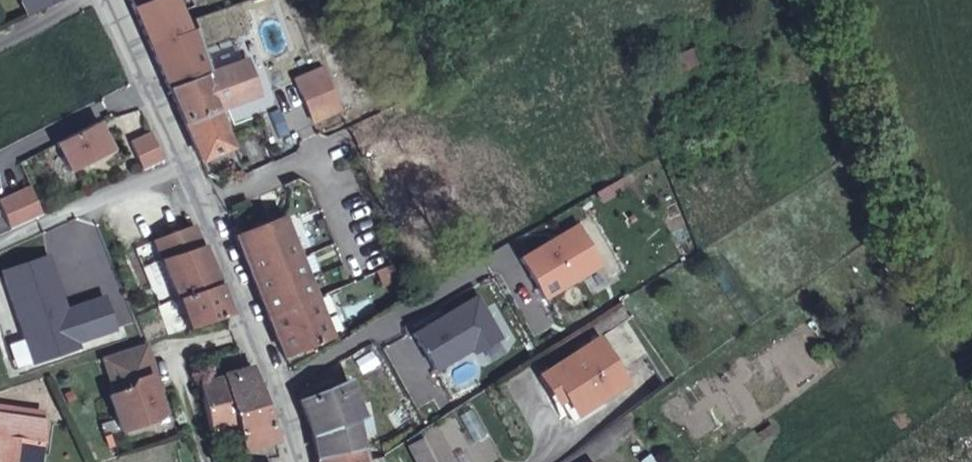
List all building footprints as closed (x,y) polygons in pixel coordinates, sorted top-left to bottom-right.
[(26,16),(58,0),(20,0),(19,2),(26,16)] [(169,89),(210,72),(199,37),(193,38),(174,0),(130,0),(169,89)] [(193,21),(213,13),(209,0),(204,0),(188,5),(193,21)] [(210,72),(169,89),(183,122),(227,104),(228,106),(258,94),(244,60),(210,72)] [(295,79),(312,122),(340,111),(323,68),(295,79)] [(227,104),(183,122),(200,161),(232,148),(217,111),(228,106),(227,104)] [(116,118),(122,134),(141,127),(135,111),(116,118)] [(98,121),(57,142),(71,170),(113,149),(98,121)] [(152,133),(131,142),(143,169),(165,160),(152,133)] [(12,228),(43,214),(31,187),(0,201),(0,202),(12,228)] [(234,237),(283,359),(330,339),(283,217),(234,237)] [(599,263),(576,224),(519,257),(542,296),(599,263)] [(194,225),(154,241),(178,301),(186,328),(229,314),(194,225)] [(76,342),(115,328),(104,296),(65,309),(60,311),(55,296),(60,294),(48,255),(2,270),(25,339),(33,337),(41,360),(78,347),(76,342)] [(584,274),(591,290),(607,283),(600,267),(584,274)] [(65,309),(60,294),(55,296),(60,311),(65,309)] [(474,352),(500,337),(476,296),(413,333),(434,369),(471,347),(474,352)] [(626,322),(606,334),(626,367),(646,355),(626,322)] [(33,362),(41,360),(33,337),(25,339),(33,362)] [(597,339),(540,374),(558,403),(567,398),(577,414),(625,385),(597,339)] [(146,342),(102,356),(115,393),(109,396),(120,431),(155,420),(160,410),(155,392),(148,374),(155,372),(146,342)] [(254,369),(199,384),(211,429),(235,424),(241,447),(279,440),(254,369)] [(148,374),(155,392),(160,390),(155,372),(148,374)] [(351,383),(300,403),(311,432),(317,460),(361,449),(355,419),(362,415),(351,383)] [(42,422),(0,416),(0,461),(37,461),(42,422)] [(422,440),(407,447),(414,461),(434,461),(422,440)] [(317,460),(317,461),(364,461),(361,449),(317,460)] [(640,461),(658,461),(651,453),(639,461),(640,461)]
